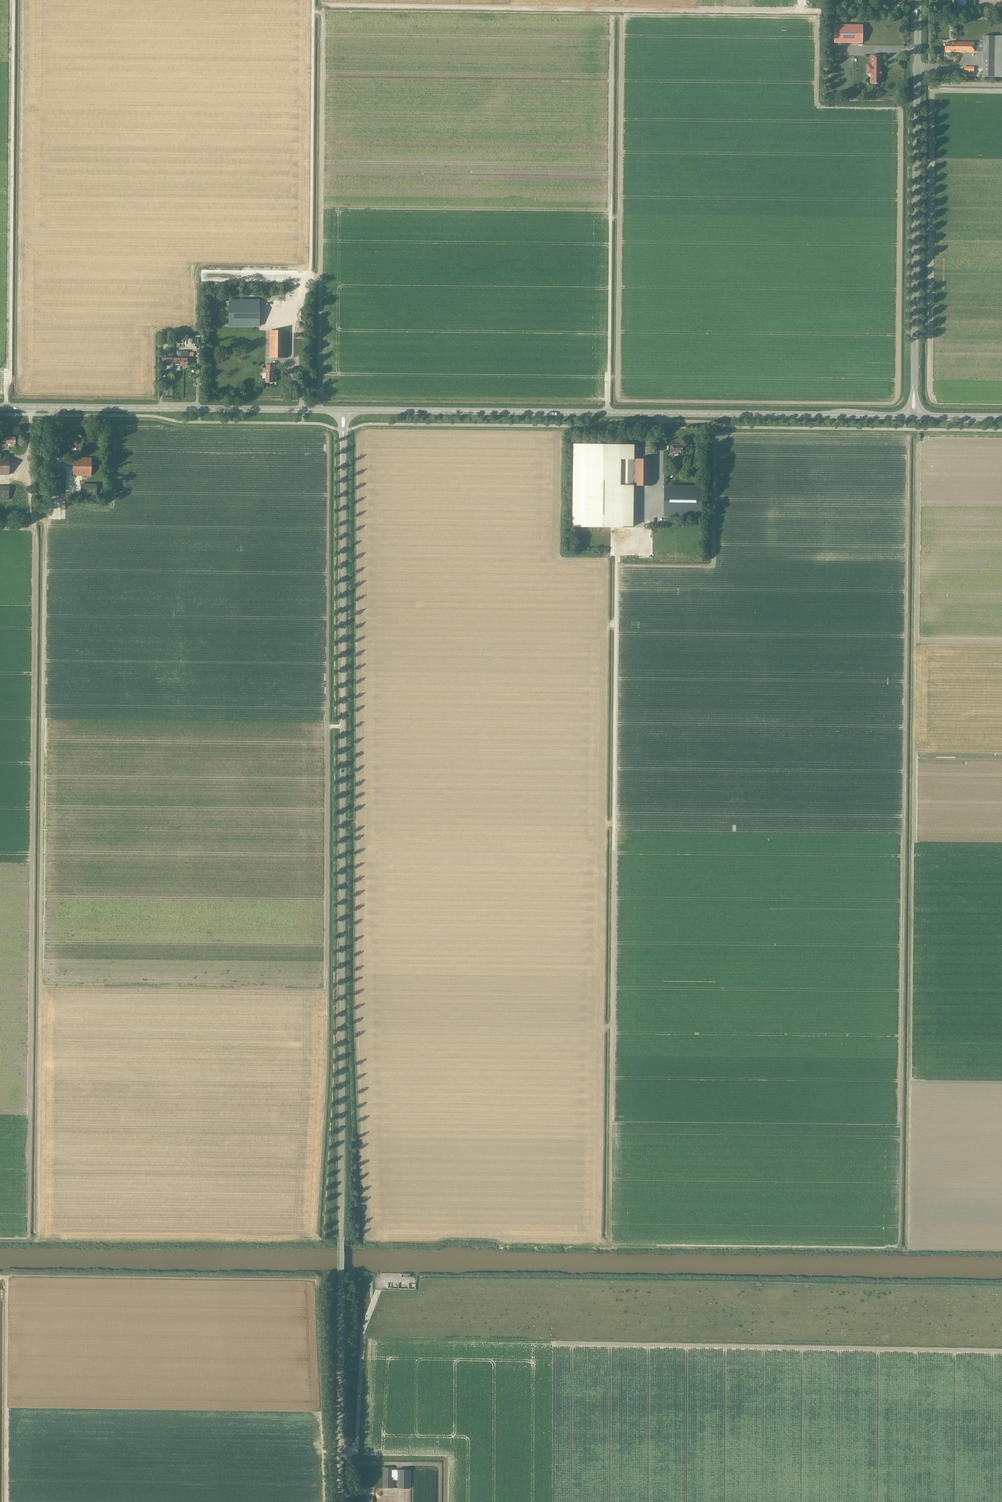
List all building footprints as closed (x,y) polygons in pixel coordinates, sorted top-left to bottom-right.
[(862,25),(834,25),(834,43),(862,43),(862,25)] [(997,36),(983,36),(983,41),(980,41),(980,43),(974,43),(974,42),(950,42),(950,43),(944,43),(944,46),(945,46),(945,50),(952,50),(952,52),(974,52),(983,52),(982,77),(1001,77),(1001,36),(997,36)] [(871,56),(871,64),(871,78),(870,79),(870,81),(871,83),(881,83),(881,75),(881,70),(881,56),(871,56)] [(259,300),(229,300),(229,326),(259,326),(259,300)] [(287,358),(287,331),(270,331),(269,357),(287,358)] [(82,447),(83,439),(76,439),(76,438),(67,438),(67,444),(71,444),(71,447),(82,447)] [(682,451),(682,445),(673,444),(668,444),(668,456),(673,456),(673,454),(678,454),(678,451),(682,451)] [(635,446),(574,445),(573,526),(634,526),(634,485),(652,485),(652,459),(634,459),(635,446)] [(9,457),(0,457),(0,475),(9,475),(9,457)] [(91,476),(91,458),(73,458),(73,475),(91,476)] [(65,490),(65,471),(55,470),(54,490),(65,490)] [(96,497),(97,484),(80,484),(80,497),(96,497)] [(701,486),(665,485),(664,516),(701,516),(701,486)] [(9,487),(0,487),(0,500),(9,500),(9,487)] [(393,1469),(393,1467),(383,1467),(383,1488),(393,1488),(393,1477),(398,1477),(398,1469),(393,1469)] [(411,1488),(411,1469),(398,1469),(398,1477),(398,1488),(411,1488)]
